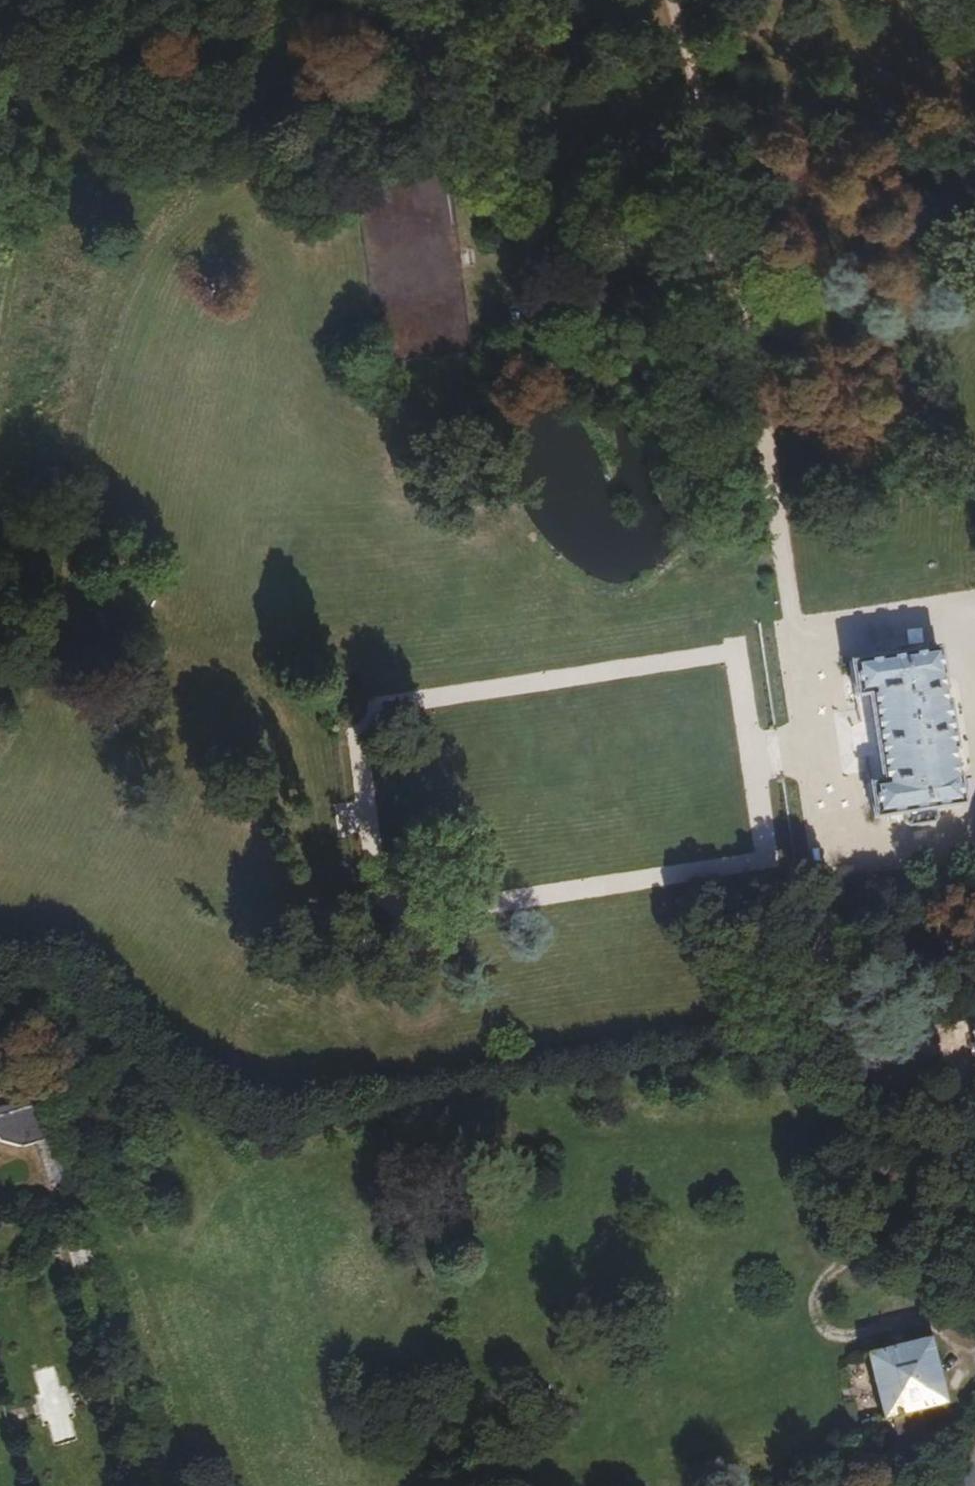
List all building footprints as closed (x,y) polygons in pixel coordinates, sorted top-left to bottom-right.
[(899,641),(901,649),(851,658),(873,811),(905,807),(906,819),(931,816),(929,803),(964,798),(942,645),(937,644),(936,636),(899,641)] [(27,1098),(17,1067),(0,1072),(0,1106),(27,1098)] [(0,1106),(0,1142),(6,1145),(9,1146),(20,1147),(32,1146),(37,1144),(60,1138),(49,1100),(47,1092),(41,1094),(27,1098),(0,1106)] [(92,1244),(60,1138),(37,1144),(71,1250),(92,1244)] [(869,1353),(884,1418),(899,1415),(903,1429),(926,1423),(923,1408),(947,1402),(932,1337),(869,1353)] [(31,1370),(50,1447),(78,1441),(58,1363),(31,1370)]
